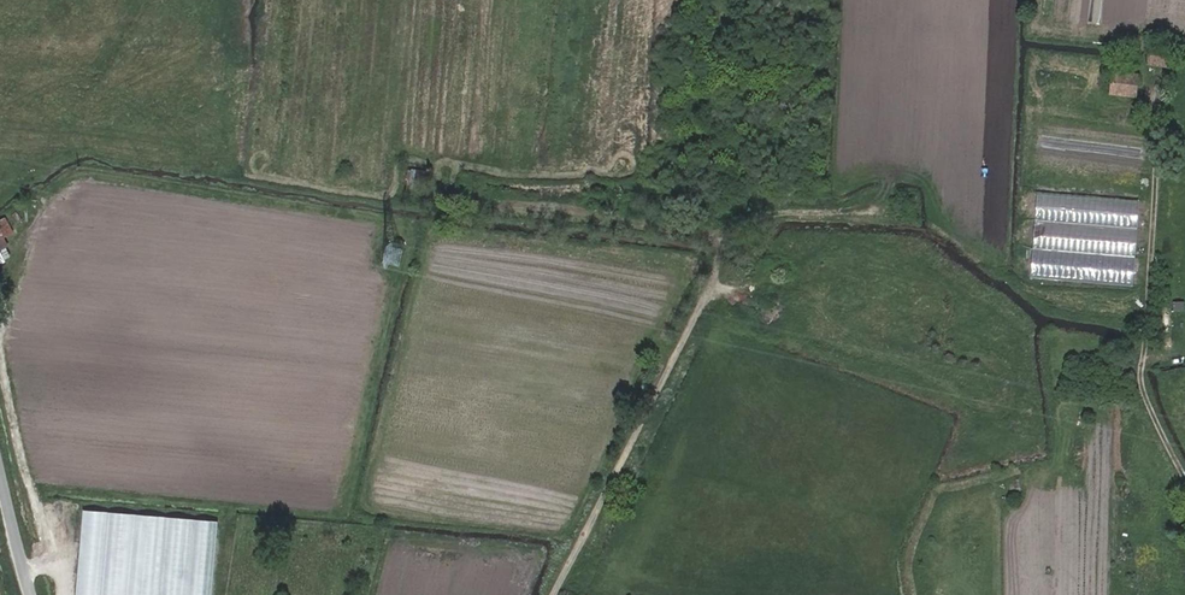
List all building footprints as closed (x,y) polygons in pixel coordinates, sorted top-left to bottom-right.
[(1171,47),(1153,44),(1150,63),(1169,65),(1171,47)] [(1135,95),(1137,72),(1114,71),(1112,92),(1135,95)] [(427,172),(409,170),(404,201),(424,204),(427,172)] [(607,193),(585,191),(584,206),(606,207),(607,193)] [(1036,192),(1030,278),(1134,285),(1140,199),(1036,192)] [(80,502),(71,594),(215,594),(223,516),(80,502)]
